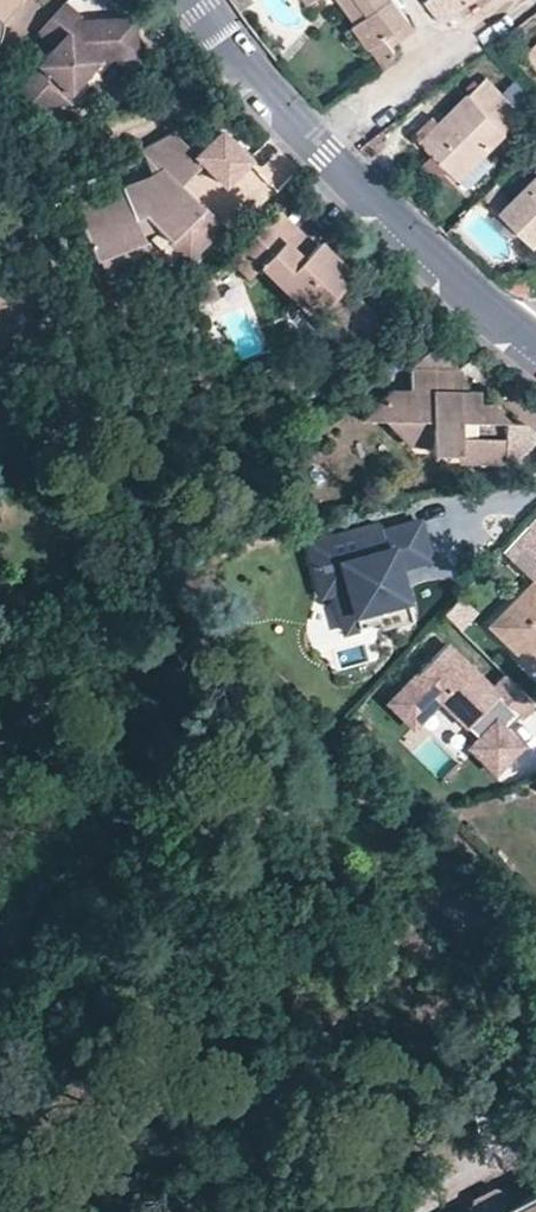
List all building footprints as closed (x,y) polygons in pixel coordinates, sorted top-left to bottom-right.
[(18,1),(20,2),(22,0),(0,0),(0,21),(18,1)] [(354,26),(370,14),(359,0),(335,0),(354,26)] [(370,14),(354,26),(372,49),(410,20),(395,0),(359,0),(370,14)] [(429,2),(446,24),(478,0),(432,0),(429,2)] [(81,32),(73,25),(79,18),(80,16),(65,2),(38,32),(53,45),(27,74),(46,91),(59,75),(73,87),(99,57),(136,56),(135,16),(93,18),(81,32)] [(93,18),(79,18),(73,25),(81,32),(93,18)] [(417,29),(410,20),(386,38),(393,47),(417,29)] [(393,47),(386,38),(372,49),(386,67),(396,59),(400,56),(393,47)] [(525,58),(535,68),(535,46),(525,58)] [(73,87),(59,75),(46,91),(27,74),(29,99),(73,97),(73,87)] [(466,187),(492,161),(481,152),(519,112),(485,77),(440,123),(432,131),(422,142),(466,187)] [(432,131),(440,123),(434,117),(426,125),(432,131)] [(422,142),(432,131),(426,125),(415,136),(422,142)] [(200,161),(179,136),(139,152),(147,174),(69,204),(89,258),(92,257),(138,239),(129,216),(140,212),(180,260),(216,230),(181,189),(206,168),(225,191),(251,169),(226,139),(200,161)] [(257,172),(236,191),(253,211),(274,192),(257,172)] [(509,202),(501,211),(531,242),(535,237),(535,175),(509,202)] [(509,202),(491,185),(483,194),(501,211),(509,202)] [(273,231),(262,240),(282,255),(290,247),(273,231)] [(138,239),(92,257),(98,272),(144,255),(138,239)] [(308,264),(290,247),(282,255),(262,240),(222,278),(241,295),(253,283),(307,332),(308,331),(315,325),(332,340),(325,348),(348,368),(373,340),(365,323),(332,292),(339,283),(313,260),(308,264)] [(308,331),(325,348),(332,340),(315,325),(308,331)] [(493,410),(478,411),(476,402),(450,401),(449,386),(457,379),(432,352),(405,376),(405,401),(383,401),(355,427),(385,426),(432,425),(434,454),(459,455),(459,467),(512,469),(535,441),(535,440),(521,427),(508,425),(493,410)] [(410,454),(434,454),(432,425),(385,426),(410,454)] [(494,617),(535,659),(535,523),(510,550),(535,575),(494,617)] [(395,574),(428,566),(418,527),(380,537),(378,529),(306,547),(319,599),(331,596),(338,622),(372,614),(375,627),(377,634),(409,626),(400,593),(395,595),(390,575),(395,574)] [(400,593),(395,574),(390,575),(395,595),(400,593)] [(375,627),(372,614),(338,622),(341,636),(375,627)] [(525,696),(505,676),(494,688),(447,642),(383,706),(410,733),(438,705),(463,730),(494,698),(509,713),(525,696)] [(517,747),(492,724),(466,752),(491,775),(517,747)] [(497,1211),(535,1211),(535,1193),(497,1211)]
